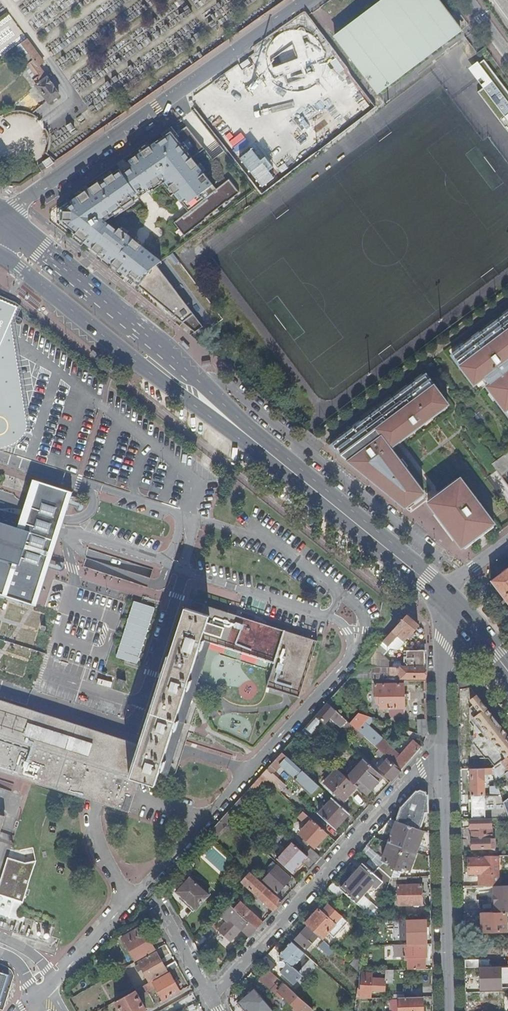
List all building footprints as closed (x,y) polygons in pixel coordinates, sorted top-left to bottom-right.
[(438,0),(387,0),(336,39),(379,96),(462,33),(438,0)] [(507,20),(507,0),(494,0),(507,20)] [(0,20),(0,48),(16,38),(15,35),(20,32),(9,14),(0,20)] [(267,60),(268,68),(271,76),(277,83),(285,88),(293,90),(302,90),(311,87),(318,81),(323,74),(326,66),(327,58),(325,50),(321,42),(315,36),(307,32),(299,30),(291,31),(283,33),(277,38),(271,44),(268,52),(267,60)] [(44,64),(27,40),(21,45),(35,63),(30,66),(39,80),(35,83),(49,103),(60,96),(39,67),(44,64)] [(485,63),(474,71),(487,88),(478,95),(506,131),(507,130),(507,94),(485,63)] [(28,91),(16,101),(29,115),(40,105),(28,91)] [(118,171),(62,211),(62,224),(70,231),(72,229),(77,233),(75,235),(85,243),(86,242),(90,245),(90,246),(197,334),(206,327),(159,266),(164,262),(122,228),(118,233),(106,224),(105,221),(165,180),(189,211),(176,222),(186,234),(229,202),(229,203),(241,193),(231,180),(219,189),(210,178),(208,180),(203,174),(206,172),(195,159),(206,150),(188,128),(174,137),(172,134),(157,144),(156,143),(147,149),(148,150),(135,159),(138,164),(128,171),(125,168),(119,172),(118,171)] [(258,188),(279,173),(255,140),(248,145),(239,133),(225,143),(258,188)] [(38,166),(42,172),(53,164),(49,158),(38,166)] [(0,299),(0,448),(9,446),(18,441),(25,433),(27,426),(10,322),(16,306),(0,299)] [(507,315),(507,312),(456,351),(457,353),(507,315)] [(457,353),(452,357),(474,387),(476,385),(485,379),(489,385),(486,387),(507,417),(507,357),(507,355),(507,354),(507,315),(457,353)] [(329,448),(341,459),(374,484),(402,508),(405,509),(407,508),(422,497),(424,495),(405,470),(399,463),(391,451),(397,447),(393,442),(398,439),(400,442),(446,408),(448,406),(426,376),(424,378),(398,397),(371,417),(347,435),(334,445),(329,448)] [(332,442),(334,445),(347,435),(371,417),(398,397),(424,378),(422,376),(409,386),(391,399),(371,414),(332,442)] [(485,379),(476,385),(478,388),(483,384),(486,387),(489,385),(485,379)] [(393,442),(397,447),(413,435),(447,409),(446,408),(400,442),(398,439),(393,442)] [(505,455),(492,465),(502,477),(507,473),(507,453),(505,455)] [(399,463),(405,470),(407,468),(402,461),(399,463)] [(428,504),(432,510),(440,520),(449,532),(462,549),(494,525),(464,486),(460,480),(458,481),(430,503),(428,504)] [(428,501),(430,503),(458,481),(456,480),(428,501)] [(20,536),(6,580),(1,596),(33,606),(69,495),(36,484),(20,536)] [(422,497),(407,508),(408,510),(423,498),(422,497)] [(6,580),(20,536),(15,535),(16,531),(0,526),(0,578),(6,580)] [(507,603),(507,570),(492,582),(507,603)] [(155,608),(135,602),(117,659),(138,665),(155,608)] [(214,620),(207,644),(270,664),(263,687),(296,698),(313,642),(201,606),(198,614),(214,620)] [(127,779),(137,782),(152,787),(160,789),(163,780),(207,644),(214,620),(198,614),(182,609),(166,659),(138,745),(127,779)] [(415,623),(406,616),(393,630),(405,640),(411,633),(418,625),(415,623)] [(425,658),(424,650),(404,650),(404,662),(406,662),(407,667),(425,667),(425,658)] [(407,667),(390,667),(390,674),(401,674),(401,678),(425,678),(425,673),(425,667),(407,667)] [(388,709),(389,717),(404,716),(404,684),(375,684),(375,695),(377,695),(377,703),(380,703),(380,709),(388,709)] [(477,695),(468,701),(476,713),(470,717),(486,738),(498,753),(505,748),(507,752),(507,736),(477,695)] [(93,804),(126,814),(137,782),(127,779),(138,745),(99,733),(100,730),(96,729),(92,727),(91,731),(43,715),(44,712),(35,709),(34,712),(0,701),(0,775),(93,804)] [(347,720),(327,702),(316,715),(323,722),(324,723),(332,715),(338,721),(337,722),(341,727),(347,720)] [(358,712),(349,722),(367,738),(380,750),(401,769),(421,747),(413,740),(399,756),(387,745),(389,743),(378,735),(368,726),(367,725),(365,727),(363,724),(370,717),(368,716),(358,712)] [(323,722),(316,715),(303,729),(310,736),(323,722)] [(367,725),(368,726),(374,719),(370,717),(363,724),(365,727),(367,725)] [(416,719),(417,735),(425,734),(424,718),(416,719)] [(310,736),(303,729),(298,734),(302,737),(306,740),(310,736)] [(302,737),(298,734),(282,752),(286,756),(302,737)] [(498,753),(503,760),(507,756),(507,752),(505,748),(498,753)] [(378,768),(391,780),(396,775),(401,769),(380,750),(377,754),(381,758),(382,757),(385,760),(378,768)] [(286,756),(282,752),(276,758),(293,774),(299,768),(286,756)] [(503,760),(492,768),(496,780),(507,770),(507,756),(503,760)] [(356,785),(366,794),(383,776),(364,759),(347,777),(356,785)] [(344,800),(356,785),(347,777),(337,768),(324,782),(344,800)] [(470,769),(472,818),(491,818),(507,818),(507,814),(503,801),(498,786),(490,786),(490,795),(485,795),(484,768),(483,769),(471,769),(470,769)] [(319,785),(302,770),(294,778),(311,794),(319,785)] [(267,779),(262,775),(242,797),(246,801),(247,802),(267,779)] [(426,818),(429,819),(429,814),(429,812),(424,810),(426,805),(428,806),(428,797),(416,790),(407,800),(401,806),(396,821),(410,826),(422,830),(426,818)] [(246,801),(242,797),(234,805),(225,816),(230,820),(246,801)] [(334,828),(349,812),(333,798),(318,814),(334,828)] [(312,820),(306,814),(301,820),(307,825),(299,834),(314,847),(326,833),(312,820)] [(230,820),(225,816),(208,834),(213,838),(230,820)] [(472,818),(470,818),(470,828),(471,828),(472,840),(489,840),(492,839),(491,818),(472,818)] [(402,847),(410,826),(396,821),(388,842),(402,847)] [(424,831),(422,830),(410,826),(402,847),(416,852),(424,831)] [(489,840),(472,840),(472,848),(489,848),(489,840)] [(302,862),(310,869),(315,864),(304,853),(295,845),(292,842),(276,859),(292,873),(302,862)] [(391,877),(395,868),(400,854),(402,847),(388,842),(386,847),(382,860),(389,863),(389,865),(383,863),(380,867),(391,877)] [(379,866),(380,867),(383,863),(389,865),(389,863),(382,860),(366,845),(361,850),(370,858),(379,866)] [(304,853),(315,864),(321,857),(310,847),(304,853)] [(409,870),(416,852),(402,847),(400,854),(395,868),(401,870),(402,867),(409,870)] [(498,856),(485,856),(484,857),(468,858),(468,874),(481,874),(481,886),(493,886),(498,886),(498,856)] [(0,883),(0,896),(23,902),(36,861),(25,863),(8,858),(0,883)] [(379,866),(370,858),(366,862),(375,870),(379,866)] [(363,863),(340,889),(342,890),(364,910),(371,902),(363,894),(373,883),(377,887),(378,885),(383,881),(373,872),(363,863)] [(277,865),(263,880),(277,893),(291,878),(277,865)] [(390,880),(391,877),(380,867),(379,866),(375,870),(373,872),(383,881),(378,885),(386,892),(388,886),(390,880)] [(250,872),(248,870),(245,873),(247,875),(241,881),(273,910),(282,901),(257,878),(250,872)] [(176,891),(195,909),(208,895),(189,877),(176,891)] [(406,885),(406,877),(391,877),(390,880),(388,886),(398,885),(406,885)] [(213,882),(209,886),(218,894),(222,890),(213,882)] [(340,889),(333,882),(328,887),(337,896),(342,890),(340,889)] [(422,905),(421,885),(406,885),(398,885),(398,905),(422,905)] [(493,886),(494,912),(506,912),(507,912),(507,886),(498,886),(493,886)] [(23,922),(25,918),(19,916),(23,902),(0,896),(0,915),(23,922)] [(230,918),(250,936),(256,929),(262,922),(248,909),(237,899),(231,906),(229,904),(219,914),(227,921),(230,918)] [(371,902),(364,910),(375,920),(379,910),(371,902)] [(328,905),(325,908),(344,925),(347,922),(328,905)] [(344,925),(325,908),(321,912),(318,909),(305,923),(322,938),(327,932),(334,937),(344,925)] [(494,912),(481,912),(482,932),(507,931),(506,912),(494,912)] [(426,939),(426,919),(416,919),(407,919),(409,939),(426,939)] [(209,925),(199,935),(205,941),(215,930),(209,925)] [(122,937),(135,961),(155,950),(141,926),(122,937)] [(311,943),(314,946),(320,940),(306,927),(295,939),(306,949),(311,943)] [(329,956),(335,951),(324,940),(319,946),(329,956)] [(304,953),(291,941),(278,954),(279,955),(279,966),(284,966),(280,971),(293,983),(298,978),(298,971),(292,966),(304,953)] [(427,957),(427,944),(395,944),(395,957),(405,957),(405,960),(408,960),(408,969),(425,968),(425,957),(427,957)] [(178,966),(175,961),(164,967),(156,953),(139,962),(140,964),(135,966),(138,972),(143,970),(149,980),(166,970),(167,972),(178,966)] [(275,966),(265,957),(260,962),(268,970),(270,971),(275,966)] [(360,973),(360,970),(361,960),(356,958),(350,964),(360,973)] [(500,967),(489,967),(480,967),(481,989),(500,989),(500,967)] [(127,975),(123,968),(114,973),(118,979),(127,975)] [(270,971),(268,970),(260,978),(281,998),(283,995),(295,1006),(293,1008),(296,1010),(310,1010),(312,1010),(282,982),(277,987),(276,988),(272,984),(277,978),(270,971)] [(393,983),(393,970),(385,970),(385,983),(393,983)] [(362,972),(362,977),(361,987),(360,996),(370,997),(371,990),(369,989),(370,981),(371,981),(372,973),(362,972)] [(2,1010),(3,1010),(14,977),(0,973),(0,1010),(2,1010)] [(153,982),(155,986),(163,1000),(179,991),(169,973),(153,982)] [(153,982),(151,980),(143,985),(146,990),(155,986),(153,982)] [(139,988),(138,988),(143,996),(148,993),(146,990),(143,985),(139,988)] [(254,988),(239,1002),(247,1010),(248,1010),(250,1010),(272,1010),(273,1010),(254,988)] [(114,1001),(120,1010),(140,1010),(145,1008),(135,990),(114,1001)] [(480,993),(480,1010),(499,1010),(499,992),(480,993)] [(423,997),(416,997),(400,997),(400,1010),(423,1010),(423,997)]
